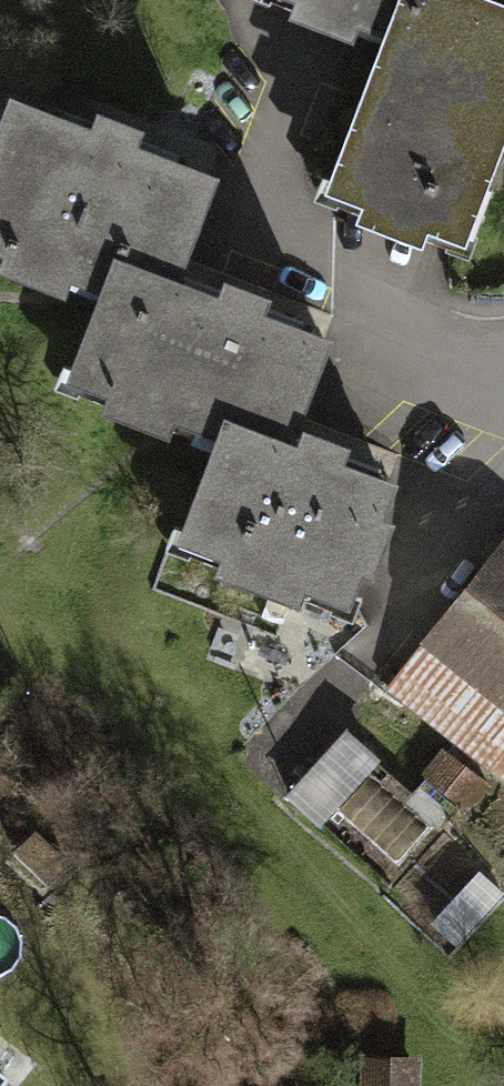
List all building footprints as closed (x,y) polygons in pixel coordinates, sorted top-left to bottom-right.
[(394,33),(407,0),(303,0),(298,13),(348,32),(354,17),(394,33)] [(334,188),(370,201),(364,217),(419,238),(425,222),(459,235),(503,119),(503,14),(467,0),(407,0),(394,33),(334,188)] [(0,145),(0,245),(14,251),(8,266),(61,287),(67,271),(111,287),(119,267),(169,285),(209,182),(127,151),(133,136),(102,124),(95,138),(14,107),(0,145)] [(171,412),(227,433),(229,427),(282,448),(322,345),(254,319),(260,304),(229,292),(223,307),(169,285),(119,267),(111,287),(77,376),(118,392),(112,408),(165,428),(171,412)] [(227,433),(187,536),(231,553),(225,569),(294,595),(300,579),(345,597),(358,562),(368,566),(383,527),(373,523),(386,488),(334,467),(340,452),(308,440),(302,455),(282,448),(229,427),(227,433)] [(392,690),(503,780),(503,560),(501,557),(392,690)] [(292,798),(328,830),(388,764),(352,731),(292,798)] [(442,751),(421,776),(464,810),(485,785),(442,751)] [(402,863),(442,817),(388,770),(348,817),(402,863)] [(411,1067),(369,1066),(369,1085),(410,1085),(411,1067)]
